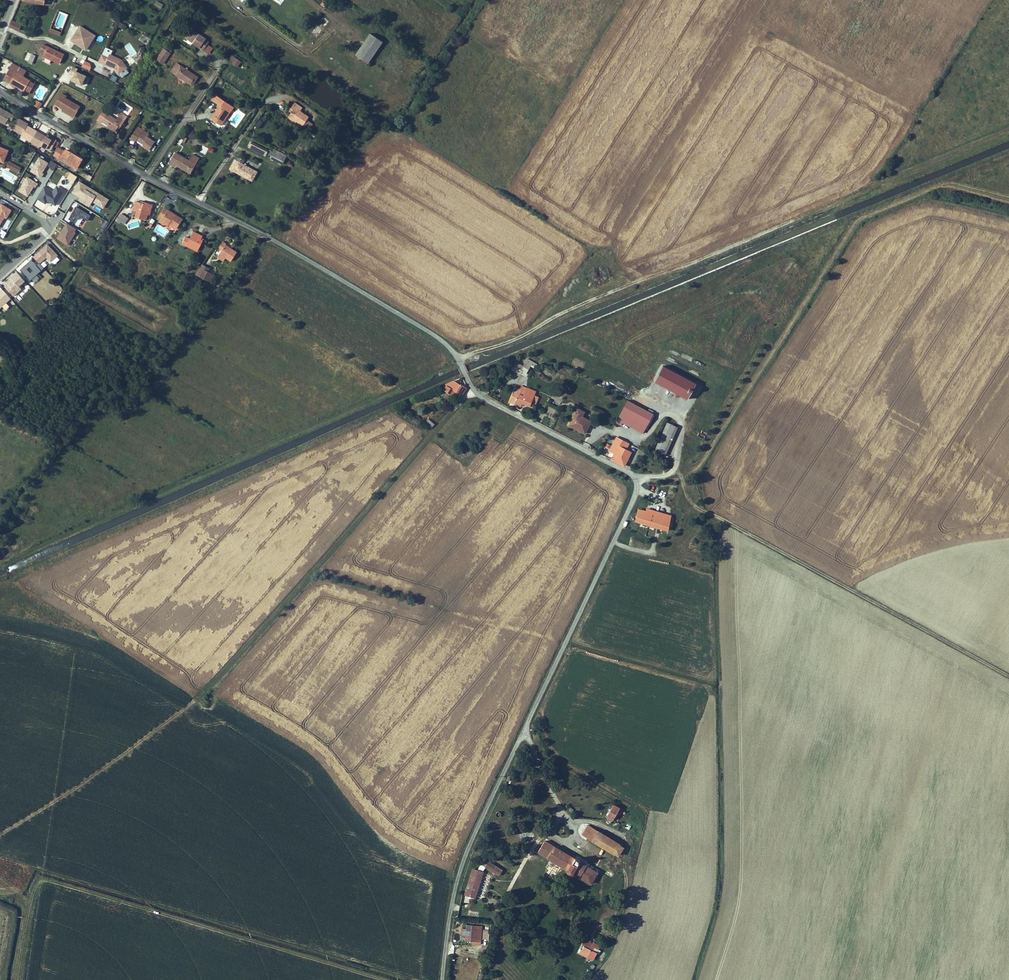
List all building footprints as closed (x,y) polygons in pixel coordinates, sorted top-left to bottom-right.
[(18,5),(42,12),(44,3),(45,0),(20,0),(18,5)] [(124,31),(127,26),(120,23),(117,27),(124,31)] [(16,36),(18,31),(9,27),(7,32),(16,36)] [(94,41),(78,31),(69,46),(76,50),(78,47),(86,52),(94,41)] [(203,43),(189,33),(183,41),(191,46),(190,48),(200,55),(206,47),(202,45),(203,43)] [(386,48),(373,39),(367,48),(380,57),(386,48)] [(359,61),(372,69),(380,57),(367,48),(359,61)] [(161,51),(154,60),(161,65),(168,55),(161,51)] [(44,56),(60,63),(62,60),(46,53),(44,56)] [(57,70),(60,63),(44,56),(42,61),(49,65),(49,66),(57,70)] [(23,58),(20,66),(24,67),(24,68),(26,69),(30,61),(28,60),(27,60),(23,58)] [(84,60),(81,66),(90,69),(92,63),(84,60)] [(119,67),(107,61),(105,64),(99,61),(95,69),(102,72),(102,71),(110,74),(110,73),(113,74),(112,75),(116,81),(124,74),(119,67)] [(238,66),(232,62),(228,66),(235,71),(238,66)] [(182,71),(174,65),(168,74),(179,82),(180,84),(182,84),(188,88),(190,87),(194,81),(193,79),(185,73),(184,70),(182,71)] [(72,72),(67,70),(64,77),(68,79),(66,84),(76,89),(80,79),(71,75),(72,72)] [(0,86),(20,97),(21,95),(26,88),(26,87),(16,80),(11,78),(7,75),(0,86)] [(231,111),(213,98),(209,104),(215,108),(212,112),(213,113),(215,115),(211,120),(215,123),(213,126),(218,129),(231,111)] [(36,99),(34,105),(40,107),(42,102),(36,99)] [(58,100),(52,111),(60,115),(71,122),(76,113),(61,104),(63,102),(58,100)] [(289,116),(286,120),(294,126),(307,134),(310,128),(305,124),(306,121),(298,116),(300,112),(292,107),(289,110),(292,112),(289,116)] [(211,120),(215,115),(213,113),(207,122),(213,126),(215,123),(211,120)] [(2,130),(5,124),(8,119),(0,115),(0,129),(2,130)] [(71,122),(60,115),(59,117),(70,124),(71,122)] [(116,116),(114,120),(112,123),(98,115),(96,118),(115,128),(116,127),(118,128),(123,120),(116,116)] [(95,128),(97,126),(103,130),(111,135),(113,131),(115,128),(96,118),(92,125),(95,128)] [(47,155),(53,144),(49,142),(48,144),(39,138),(38,140),(27,134),(28,132),(18,127),(19,125),(15,123),(9,134),(19,139),(18,141),(37,151),(38,150),(47,155)] [(131,134),(143,141),(145,138),(133,130),(131,134)] [(126,142),(131,146),(132,144),(139,148),(138,150),(145,155),(151,146),(143,141),(131,134),(126,142)] [(247,147),(265,156),(268,150),(250,141),(247,147)] [(199,151),(205,154),(208,148),(202,145),(199,151)] [(62,154),(58,152),(54,160),(74,172),(80,162),(63,153),(62,154)] [(265,161),(277,167),(281,159),(270,153),(265,161)] [(32,163),(29,172),(42,176),(48,160),(38,157),(35,164),(32,163)] [(169,171),(170,169),(186,178),(191,169),(185,165),(171,157),(164,167),(169,171)] [(185,165),(191,169),(195,163),(188,159),(185,165)] [(8,160),(6,166),(19,172),(22,166),(8,160)] [(238,168),(230,164),(225,172),(237,179),(238,182),(241,181),(246,183),(249,182),(251,177),(251,175),(243,171),(240,167),(238,168)] [(18,191),(29,197),(37,180),(25,175),(18,191)] [(76,183),(70,194),(78,199),(76,202),(86,207),(89,202),(100,209),(105,201),(94,194),(92,197),(83,191),(85,188),(76,183)] [(53,190),(44,185),(36,198),(45,203),(47,200),(55,205),(65,189),(56,185),(53,190)] [(94,194),(85,188),(83,191),(92,197),(94,194)] [(139,206),(132,204),(129,212),(146,217),(149,208),(140,204),(139,206)] [(2,205),(0,209),(0,227),(5,218),(7,220),(12,211),(2,205)] [(87,218),(73,209),(65,222),(72,226),(74,222),(80,221),(84,223),(87,218)] [(156,222),(161,225),(163,221),(166,223),(165,225),(172,230),(178,220),(160,209),(154,218),(158,220),(156,222)] [(126,221),(122,219),(118,225),(121,228),(126,221)] [(73,231),(64,225),(54,241),(65,247),(72,235),(71,235),(73,231)] [(182,238),(178,245),(183,247),(184,245),(195,251),(200,242),(197,241),(198,239),(199,238),(190,233),(186,240),(182,238)] [(218,243),(214,249),(217,252),(215,255),(221,259),(227,263),(232,254),(226,250),(221,247),(222,245),(218,243)] [(55,258),(44,247),(36,255),(42,262),(44,260),(48,265),(55,258)] [(28,262),(17,272),(28,284),(41,271),(36,266),(34,268),(28,262)] [(197,270),(194,277),(202,282),(206,274),(203,273),(197,270)] [(11,298),(17,292),(15,290),(22,283),(15,275),(4,285),(5,287),(2,289),(11,298)] [(10,299),(2,307),(6,311),(14,303),(10,299)] [(525,376),(530,365),(534,366),(536,362),(526,358),(523,364),(514,361),(511,370),(525,376)] [(653,382),(687,397),(695,379),(661,364),(653,382)] [(454,378),(445,382),(446,383),(443,387),(451,392),(455,387),(461,391),(467,385),(461,381),(459,381),(454,378)] [(515,382),(510,395),(515,397),(516,395),(530,401),(535,386),(527,382),(525,385),(515,382)] [(628,397),(618,416),(643,429),(653,410),(628,397)] [(577,404),(574,409),(581,413),(582,412),(584,407),(577,404)] [(581,413),(574,409),(568,420),(585,429),(591,418),(581,413)] [(428,416),(425,419),(432,424),(434,420),(428,416)] [(665,455),(677,426),(665,421),(653,450),(665,455)] [(614,449),(611,454),(624,461),(631,447),(625,444),(626,442),(624,441),(625,440),(623,438),(624,436),(616,432),(609,447),(614,449)] [(639,503),(636,516),(667,525),(671,512),(639,503)] [(607,811),(613,815),(621,803),(615,799),(607,811)] [(621,803),(613,815),(624,822),(632,810),(621,803)] [(583,828),(588,832),(593,822),(588,819),(583,828)] [(593,822),(588,832),(619,850),(622,846),(623,847),(626,842),(593,822)] [(556,859),(554,862),(561,867),(564,863),(570,866),(569,868),(572,871),(574,868),(581,873),(587,861),(589,858),(578,851),(575,855),(545,837),(539,848),(556,859)] [(486,861),(484,863),(497,872),(501,867),(486,856),(483,859),(486,861)] [(587,861),(581,873),(592,879),(599,868),(597,867),(598,865),(595,863),(594,865),(587,861)] [(611,863),(607,870),(614,874),(617,869),(614,867),(615,865),(611,863)] [(481,868),(471,866),(465,891),(474,893),(481,868)] [(459,931),(463,931),(474,932),(475,926),(460,924),(459,931)] [(583,949),(587,951),(588,948),(592,950),(599,953),(601,948),(597,947),(599,943),(603,944),(603,942),(597,939),(588,934),(586,940),(588,942),(586,945),(585,945),(583,949)]
